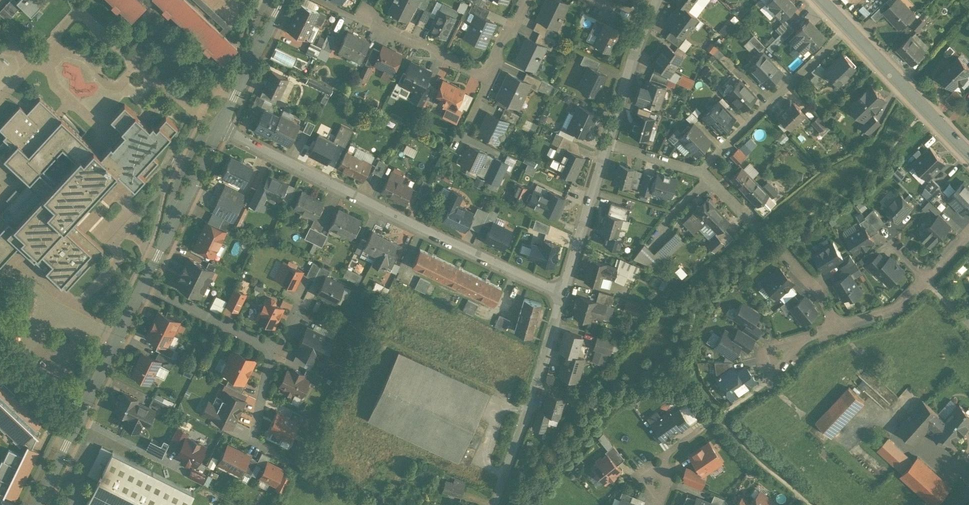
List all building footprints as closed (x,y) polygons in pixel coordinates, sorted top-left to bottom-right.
[(8,2),(17,10),(21,5),(17,1),(16,0),(10,0),(8,2)] [(42,0),(18,0),(17,1),(21,5),(31,14),(38,7),(36,5),(40,0),(42,2),(43,2),(42,0)] [(141,0),(114,0),(115,1),(112,4),(118,8),(120,6),(132,17),(145,4),(141,0)] [(187,0),(160,0),(166,6),(163,8),(168,13),(171,10),(207,44),(204,46),(209,51),(212,48),(224,60),(236,46),(187,0)] [(389,10),(407,19),(414,5),(415,5),(416,4),(424,8),(428,0),(394,0),(389,10)] [(559,0),(546,0),(538,17),(538,18),(549,23),(554,25),(558,17),(563,20),(564,18),(562,16),(568,4),(559,0)] [(680,3),(687,8),(693,0),(676,0),(680,3)] [(791,0),(767,0),(766,0),(782,17),(795,4),(791,0)] [(871,15),(876,20),(886,11),(885,10),(891,4),(887,0),(871,15)] [(901,0),(895,0),(891,4),(885,10),(886,11),(900,26),(907,20),(906,19),(913,12),(901,0)] [(489,9),(473,1),(468,11),(475,14),(476,13),(485,18),(489,9)] [(8,2),(3,7),(12,15),(17,10),(8,2)] [(319,11),(300,2),(287,29),(306,39),(319,11)] [(454,8),(442,3),(439,9),(455,17),(457,13),(453,11),(454,8)] [(697,16),(680,3),(680,4),(681,4),(675,11),(666,23),(672,28),(682,35),(682,34),(691,23),(689,21),(694,14),(696,16),(697,16)] [(0,11),(0,13),(7,20),(12,15),(3,7),(4,8),(0,11)] [(439,9),(429,30),(445,38),(455,17),(439,9)] [(423,10),(417,24),(423,27),(430,13),(423,10)] [(920,16),(912,24),(918,30),(926,21),(931,16),(924,10),(919,15),(920,16)] [(485,18),(476,13),(475,14),(465,36),(484,45),(495,22),(485,18)] [(549,23),(538,18),(533,28),(539,32),(544,34),(549,23)] [(605,22),(596,18),(590,31),(598,35),(605,22)] [(785,19),(775,28),(780,33),(789,24),(790,24),(785,19)] [(825,35),(809,19),(795,31),(796,32),(789,38),(802,51),(806,47),(809,50),(811,48),(812,48),(825,35)] [(620,30),(605,22),(598,35),(594,43),(610,51),(620,30)] [(789,24),(780,33),(785,38),(794,29),(790,24),(789,24)] [(682,35),(672,28),(666,36),(685,50),(691,41),(682,34),(682,35)] [(369,41),(347,30),(339,48),(348,53),(348,52),(360,57),(359,59),(360,59),(369,41)] [(598,35),(590,31),(586,39),(594,43),(598,35)] [(544,34),(539,32),(535,41),(545,46),(545,47),(551,49),(556,39),(544,34)] [(331,33),(324,48),(330,51),(338,37),(331,33)] [(765,45),(754,34),(749,39),(760,50),(765,45)] [(911,34),(898,48),(912,63),(926,50),(911,34)] [(535,41),(527,37),(516,60),(532,68),(538,57),(540,58),(542,54),(544,53),(545,50),(545,48),(545,47),(545,46),(535,41)] [(666,44),(652,62),(656,65),(668,73),(667,77),(668,78),(676,81),(680,76),(671,69),(681,55),(666,44)] [(401,54),(382,45),(380,50),(374,63),(393,72),(401,54)] [(373,47),(365,63),(373,67),(374,63),(380,50),(373,47)] [(737,64),(725,51),(718,58),(731,70),(737,64)] [(782,72),(763,52),(748,66),(755,73),(756,73),(762,79),(762,80),(767,86),(782,72)] [(842,53),(825,69),(839,83),(855,67),(842,53)] [(580,63),(588,67),(589,66),(596,70),(600,61),(584,54),(580,63)] [(941,74),(953,87),(959,81),(960,83),(967,76),(965,75),(968,71),(968,67),(959,56),(941,74)] [(431,71),(411,61),(401,83),(417,91),(420,93),(427,78),(431,71)] [(668,73),(656,65),(653,71),(666,77),(667,77),(668,73)] [(588,67),(579,87),(596,96),(606,75),(596,70),(589,66),(588,67)] [(288,78),(272,70),(263,89),(279,97),(288,78)] [(666,77),(653,71),(650,78),(667,84),(668,78),(667,77),(666,77)] [(523,79),(508,72),(497,97),(518,107),(519,107),(525,110),(519,106),(529,86),(530,83),(523,79)] [(542,80),(526,72),(523,79),(530,83),(529,86),(537,90),(542,80)] [(823,82),(815,73),(809,79),(818,87),(823,82)] [(427,78),(420,93),(417,91),(413,99),(423,104),(425,99),(432,85),(427,78)] [(676,81),(668,78),(667,84),(674,86),(676,81)] [(756,96),(739,78),(733,85),(730,82),(724,88),(727,91),(726,91),(743,109),(756,96)] [(666,86),(647,79),(646,80),(647,80),(645,86),(640,85),(636,99),(659,107),(666,86)] [(464,90),(443,80),(439,88),(434,99),(455,109),(464,90)] [(402,85),(397,82),(391,94),(396,97),(402,85)] [(885,98),(872,84),(857,99),(858,99),(856,101),(861,107),(863,105),(870,112),(885,98)] [(432,85),(425,99),(433,102),(434,99),(439,88),(432,85)] [(279,97),(263,89),(260,96),(265,98),(276,104),(279,97)] [(956,90),(947,98),(953,103),(961,95),(956,90)] [(257,95),(252,105),(260,109),(265,98),(260,96),(257,95)] [(40,98),(27,112),(20,105),(0,126),(0,128),(6,134),(3,137),(14,147),(4,158),(38,189),(0,230),(0,264),(25,237),(53,262),(46,269),(67,288),(103,249),(71,219),(81,209),(82,211),(119,171),(135,186),(158,161),(151,154),(177,126),(166,115),(156,126),(153,123),(149,126),(144,121),(108,161),(40,98)] [(792,101),(790,99),(784,105),(786,107),(778,115),(790,128),(805,113),(793,101),(792,101)] [(734,117),(718,100),(703,115),(709,122),(711,120),(721,130),(719,131),(719,132),(734,117)] [(125,103),(111,118),(124,130),(138,115),(125,103)] [(597,114),(579,105),(568,127),(586,136),(597,114)] [(651,110),(639,106),(637,112),(649,116),(651,110)] [(521,115),(505,107),(501,115),(517,123),(521,115)] [(280,115),(265,108),(255,127),(264,131),(265,130),(270,132),(269,134),(270,135),(270,134),(280,115)] [(637,112),(636,112),(636,113),(633,124),(632,123),(630,133),(647,138),(654,117),(649,116),(637,112)] [(300,123),(280,113),(280,115),(270,134),(289,143),(300,123)] [(507,121),(488,113),(479,133),(488,137),(488,138),(490,139),(492,135),(500,139),(503,138),(504,135),(503,132),(502,132),(507,121)] [(826,123),(818,114),(811,121),(820,129),(826,123)] [(874,115),(863,125),(869,132),(880,121),(874,115)] [(522,126),(534,130),(537,121),(525,117),(522,126)] [(315,123),(308,119),(303,130),(310,133),(315,123)] [(703,134),(693,123),(694,123),(693,122),(682,133),(679,136),(697,154),(711,140),(704,133),(703,134)] [(345,125),(337,142),(345,145),(353,129),(345,125)] [(575,133),(561,127),(558,133),(563,135),(572,139),(575,133)] [(677,128),(668,137),(674,142),(679,136),(682,133),(677,128)] [(572,139),(563,135),(558,145),(565,149),(566,148),(573,152),(578,142),(572,139)] [(335,148),(315,137),(307,153),(327,163),(335,148)] [(407,142),(404,149),(414,155),(418,148),(407,142)] [(499,150),(483,142),(480,150),(487,153),(487,154),(496,158),(499,150)] [(480,150),(469,145),(461,162),(479,171),(487,154),(487,153),(480,150)] [(354,150),(348,147),(338,167),(353,174),(353,173),(363,177),(363,178),(371,162),(353,153),(355,150),(354,150)] [(945,162),(931,147),(914,163),(915,165),(927,177),(929,178),(945,162)] [(573,152),(566,148),(565,149),(556,168),(574,177),(584,157),(573,152)] [(743,158),(736,150),(731,155),(738,163),(743,158)] [(525,169),(534,173),(538,159),(525,154),(524,159),(528,161),(525,169)] [(252,166),(231,155),(222,173),(232,178),(233,176),(244,181),(243,183),(244,183),(252,166)] [(387,163),(379,159),(373,171),(382,175),(387,163)] [(629,186),(634,168),(620,164),(614,181),(620,183),(619,188),(628,190),(629,186)] [(927,177),(915,165),(910,169),(922,182),(927,177)] [(742,166),(731,177),(741,188),(752,177),(742,166)] [(899,179),(904,174),(898,167),(893,172),(899,179)] [(403,176),(392,171),(382,191),(405,202),(412,186),(401,181),(403,176)] [(650,190),(658,193),(660,196),(675,188),(673,184),(675,179),(669,177),(669,176),(663,174),(663,175),(657,173),(656,179),(653,178),(650,190)] [(257,188),(250,201),(251,202),(259,206),(266,192),(278,199),(286,183),(269,174),(266,179),(262,177),(257,188)] [(653,178),(654,176),(645,174),(640,191),(649,194),(650,190),(653,178)] [(762,187),(752,177),(741,188),(752,198),(751,199),(756,204),(757,204),(762,199),(768,193),(766,191),(762,187)] [(942,186),(934,177),(925,186),(928,188),(934,194),(941,188),(942,186)] [(423,179),(416,195),(424,199),(431,183),(423,179)] [(964,180),(948,196),(952,201),(963,212),(968,206),(968,185),(964,180)] [(768,181),(762,187),(766,191),(771,185),(768,181)] [(519,183),(514,194),(522,198),(527,187),(519,183)] [(250,185),(246,195),(246,196),(242,204),(248,207),(251,202),(250,201),(257,188),(250,185)] [(782,196),(771,185),(766,191),(768,193),(776,201),(782,196)] [(934,194),(928,188),(924,192),(931,198),(934,194)] [(934,194),(931,198),(934,201),(942,209),(952,201),(948,196),(941,188),(934,194)] [(462,194),(451,189),(446,200),(450,202),(451,202),(457,205),(462,194)] [(549,190),(546,195),(533,189),(527,202),(557,216),(565,198),(549,190)] [(237,197),(222,190),(212,211),(223,216),(233,221),(239,210),(232,207),(237,197)] [(323,201),(302,190),(294,207),(303,212),(303,211),(314,217),(315,218),(323,201)] [(237,197),(232,207),(239,210),(242,204),(246,196),(246,195),(239,192),(237,197)] [(900,193),(895,198),(893,198),(890,201),(891,202),(885,208),(898,220),(913,205),(900,193)] [(710,201),(707,198),(700,205),(697,204),(696,209),(685,219),(696,230),(706,220),(718,209),(713,204),(713,203),(712,201),(710,201)] [(931,198),(923,207),(926,210),(930,206),(930,205),(934,201),(931,198)] [(771,208),(762,199),(757,204),(756,204),(754,206),(763,215),(771,208)] [(457,205),(451,202),(450,202),(442,219),(451,223),(452,222),(464,228),(464,229),(472,212),(457,205)] [(885,221),(873,208),(866,216),(867,217),(878,229),(885,221)] [(351,216),(339,210),(339,209),(338,209),(330,226),(351,237),(360,219),(351,215),(351,216)] [(490,209),(483,223),(491,226),(493,222),(498,212),(490,209)] [(718,209),(706,220),(717,231),(728,220),(718,209)] [(622,217),(605,212),(600,230),(616,235),(622,217)] [(939,214),(935,219),(933,217),(928,223),(929,224),(925,229),(936,240),(942,235),(943,236),(947,232),(946,231),(951,225),(939,214)] [(223,216),(218,227),(226,231),(225,231),(228,233),(233,221),(223,216)] [(878,229),(867,217),(860,221),(863,226),(864,225),(871,235),(879,230),(878,229)] [(550,225),(536,218),(532,228),(548,233),(550,225)] [(218,227),(206,221),(206,222),(208,223),(203,232),(202,231),(194,246),(205,251),(206,254),(209,255),(211,254),(213,255),(225,231),(226,231),(218,227)] [(511,230),(493,222),(491,226),(485,239),(502,247),(511,230)] [(863,226),(847,236),(856,251),(863,247),(864,248),(868,245),(868,244),(874,240),(871,235),(864,225),(863,226)] [(319,230),(310,226),(304,237),(314,242),(319,230)] [(733,236),(724,227),(718,233),(719,233),(717,235),(723,243),(725,244),(733,236)] [(319,230),(314,242),(322,246),(327,234),(319,230)] [(384,236),(372,230),(367,240),(364,246),(376,252),(384,236)] [(676,231),(654,253),(644,243),(633,257),(657,267),(685,240),(676,231)] [(717,235),(707,244),(711,248),(714,251),(723,243),(717,235)] [(373,259),(372,261),(390,270),(391,268),(385,265),(388,258),(396,242),(384,236),(376,252),(373,259)] [(621,240),(606,236),(604,243),(618,250),(621,240)] [(361,237),(355,250),(361,253),(364,246),(367,240),(361,237)] [(559,245),(539,239),(537,246),(541,247),(537,260),(552,265),(559,245)] [(396,242),(388,258),(385,265),(391,268),(402,245),(396,242)] [(834,242),(814,254),(824,270),(839,261),(844,258),(844,257),(834,242)] [(376,252),(364,246),(361,253),(373,259),(376,252)] [(458,266),(436,255),(432,253),(431,253),(420,248),(412,264),(493,303),(501,287),(489,281),(485,279),(462,268),(463,268),(459,266),(458,266)] [(880,252),(867,265),(875,273),(879,269),(878,268),(887,260),(880,252)] [(850,253),(844,257),(844,258),(839,261),(844,269),(849,265),(855,261),(850,253)] [(887,260),(878,268),(879,269),(884,275),(884,278),(890,284),(904,270),(891,256),(887,260)] [(206,266),(189,257),(183,271),(207,282),(213,269),(206,266)] [(639,266),(620,258),(617,267),(617,268),(614,279),(623,283),(627,275),(633,279),(639,266)] [(605,264),(591,259),(585,280),(599,284),(602,275),(614,279),(617,268),(617,267),(605,264)] [(216,264),(209,260),(206,266),(213,269),(216,264)] [(313,261),(306,275),(313,279),(320,265),(313,261)] [(855,261),(849,265),(853,271),(854,272),(855,271),(858,274),(862,271),(855,261)] [(302,270),(287,263),(279,279),(294,286),(302,270)] [(313,279),(322,283),(326,275),(327,276),(330,269),(320,265),(313,279)] [(844,269),(840,271),(844,277),(850,273),(853,271),(849,265),(844,269)] [(348,266),(344,274),(359,281),(363,273),(348,266)] [(778,268),(763,282),(762,283),(763,284),(763,283),(771,292),(769,293),(773,297),(775,296),(776,297),(777,297),(778,295),(790,284),(792,282),(793,281),(792,281),(779,268),(780,268),(779,267),(778,268)] [(207,282),(183,271),(176,284),(200,296),(207,282)] [(844,277),(835,282),(845,298),(851,295),(852,297),(862,291),(850,273),(844,277)] [(327,276),(326,275),(322,283),(317,292),(335,301),(343,284),(327,276)] [(430,282),(420,277),(415,287),(425,292),(430,282)] [(790,284),(778,295),(784,301),(794,294),(797,291),(790,284)] [(245,294),(235,288),(232,295),(242,300),(245,294)] [(613,295),(599,290),(596,301),(596,302),(605,305),(606,304),(610,305),(613,295)] [(784,301),(780,305),(785,312),(790,307),(799,300),(794,294),(784,301)] [(226,300),(216,295),(210,307),(220,312),(226,300)] [(242,300),(232,295),(227,305),(237,310),(242,300)] [(807,299),(804,295),(799,300),(790,307),(803,322),(817,311),(812,304),(812,303),(808,298),(807,299)] [(596,301),(580,296),(579,298),(576,297),(573,307),(576,308),(574,316),(590,321),(592,315),(602,318),(606,305),(605,305),(596,302),(596,301)] [(282,307),(276,304),(275,299),(271,297),(267,298),(264,297),(263,302),(258,303),(259,308),(255,318),(262,321),(263,325),(268,323),(273,326),(282,307)] [(541,302),(524,297),(515,330),(531,335),(541,302)] [(640,314),(643,303),(626,298),(623,308),(640,314)] [(478,304),(468,299),(463,310),(473,314),(478,304)] [(759,313),(743,303),(734,316),(745,323),(750,326),(752,323),(759,313)] [(185,315),(169,307),(166,314),(179,321),(181,323),(185,315)] [(166,314),(158,311),(152,323),(173,333),(179,321),(166,314)] [(510,320),(499,315),(494,325),(505,330),(510,320)] [(324,327),(316,322),(312,329),(321,334),(324,327)] [(173,333),(152,323),(146,335),(159,342),(167,345),(173,333)] [(761,329),(752,323),(750,326),(745,323),(742,329),(754,337),(755,337),(761,329)] [(312,329),(307,327),(298,346),(299,346),(296,351),(297,352),(306,356),(314,360),(315,360),(318,355),(323,358),(332,339),(330,338),(321,334),(312,329)] [(334,331),(324,327),(321,334),(330,338),(334,331)] [(742,329),(739,327),(734,335),(742,340),(739,343),(747,348),(754,337),(742,329)] [(734,335),(725,329),(714,346),(728,355),(732,355),(739,343),(742,340),(734,335)] [(581,335),(565,331),(559,350),(565,352),(575,355),(581,335)] [(614,340),(598,335),(593,348),(610,353),(614,340)] [(175,349),(167,345),(159,342),(155,349),(159,350),(171,357),(175,349)] [(255,359),(235,349),(235,350),(231,352),(228,358),(229,361),(229,362),(228,362),(223,371),(230,375),(244,382),(244,381),(255,359)] [(171,357),(159,350),(155,358),(160,361),(159,363),(170,369),(175,358),(171,357)] [(489,393),(399,351),(368,419),(458,460),(469,465),(487,424),(477,419),(489,393)] [(142,352),(132,373),(149,382),(159,363),(160,361),(155,358),(142,352)] [(306,356),(297,352),(293,360),(302,364),(306,356)] [(575,355),(565,352),(559,375),(574,379),(578,366),(581,367),(584,358),(575,355)] [(605,356),(599,354),(596,362),(603,364),(605,356)] [(314,360),(306,356),(302,364),(311,368),(314,360)] [(732,360),(714,361),(717,377),(732,366),(732,360)] [(736,372),(732,366),(717,377),(730,397),(732,396),(735,396),(740,393),(740,390),(755,380),(745,366),(736,372)] [(322,374),(307,367),(303,373),(304,373),(302,376),(309,379),(309,380),(318,384),(322,374)] [(303,373),(293,368),(291,371),(287,369),(281,381),(286,383),(282,391),(293,396),(295,392),(301,395),(309,380),(309,379),(302,376),(304,373),(303,373)] [(244,382),(230,375),(226,384),(242,392),(246,383),(246,382),(244,381),(244,382)] [(24,442),(27,445),(22,455),(9,448),(3,459),(2,459),(0,463),(0,492),(3,493),(3,495),(4,496),(5,494),(8,495),(8,496),(15,499),(39,451),(32,448),(37,437),(39,436),(38,435),(40,431),(37,428),(42,422),(12,394),(13,393),(3,383),(2,384),(0,383),(0,423),(0,428),(5,433),(8,430),(15,437),(12,440),(20,447),(24,442)] [(849,387),(816,421),(832,436),(865,401),(849,387)] [(245,400),(226,390),(215,411),(234,421),(245,400)] [(565,397),(548,391),(542,410),(549,413),(559,416),(565,397)] [(138,399),(123,392),(115,409),(129,415),(125,424),(138,430),(136,428),(141,416),(144,418),(146,413),(151,416),(154,410),(137,401),(138,399)] [(168,403),(153,396),(150,403),(164,411),(168,403)] [(924,400),(898,428),(915,444),(928,429),(932,425),(940,415),(940,414),(924,400)] [(946,420),(940,415),(932,425),(937,429),(949,440),(952,443),(968,425),(968,408),(967,410),(960,404),(946,420)] [(278,408),(268,430),(290,440),(300,418),(278,408)] [(542,411),(537,413),(533,426),(544,430),(549,413),(542,410),(542,411)] [(671,414),(668,411),(658,418),(659,420),(653,424),(663,439),(680,427),(670,414),(671,414)] [(917,457),(878,421),(864,438),(902,473),(917,457)] [(937,429),(932,425),(928,429),(945,444),(949,440),(937,429)] [(147,445),(196,467),(208,440),(176,426),(167,446),(150,438),(147,445)] [(708,441),(689,454),(702,473),(721,460),(708,441)] [(236,448),(228,444),(219,462),(226,465),(226,467),(230,469),(232,469),(240,472),(242,469),(249,455),(243,452),(243,451),(237,448),(236,448)] [(624,458),(613,444),(605,451),(606,453),(607,452),(616,464),(624,458)] [(86,504),(187,504),(194,491),(193,491),(113,451),(112,451),(102,446),(102,445),(88,473),(98,478),(86,502),(87,503),(86,504)] [(270,456),(262,452),(258,460),(257,462),(265,466),(268,461),(270,456)] [(607,453),(602,457),(601,455),(600,456),(596,459),(595,459),(595,460),(596,461),(592,465),(591,465),(605,482),(605,481),(610,478),(616,474),(615,474),(620,470),(621,469),(616,464),(607,452),(606,453),(607,453)] [(258,460),(249,455),(242,469),(251,473),(257,462),(258,460)] [(952,486),(918,456),(917,457),(902,473),(901,474),(935,504),(952,486)] [(282,468),(268,461),(265,466),(260,476),(275,483),(282,468)] [(203,471),(192,466),(189,473),(200,478),(203,471)] [(704,480),(694,476),(696,471),(686,467),(684,474),(685,474),(684,477),(685,478),(684,481),(700,488),(704,480)] [(291,475),(284,471),(276,488),(282,491),(291,475)] [(464,487),(445,482),(442,490),(461,496),(464,487)] [(632,495),(622,491),(619,498),(621,499),(621,498),(630,501),(632,495)] [(759,491),(749,503),(748,504),(774,504),(775,504),(774,502),(773,500),(770,497),(767,497),(759,491)] [(714,494),(710,502),(716,504),(715,504),(721,504),(724,498),(714,494)] [(696,496),(696,498),(687,495),(682,504),(715,504),(716,504),(710,502),(708,503),(704,501),(705,500),(696,496)] [(741,497),(735,504),(748,504),(749,503),(741,497)]
